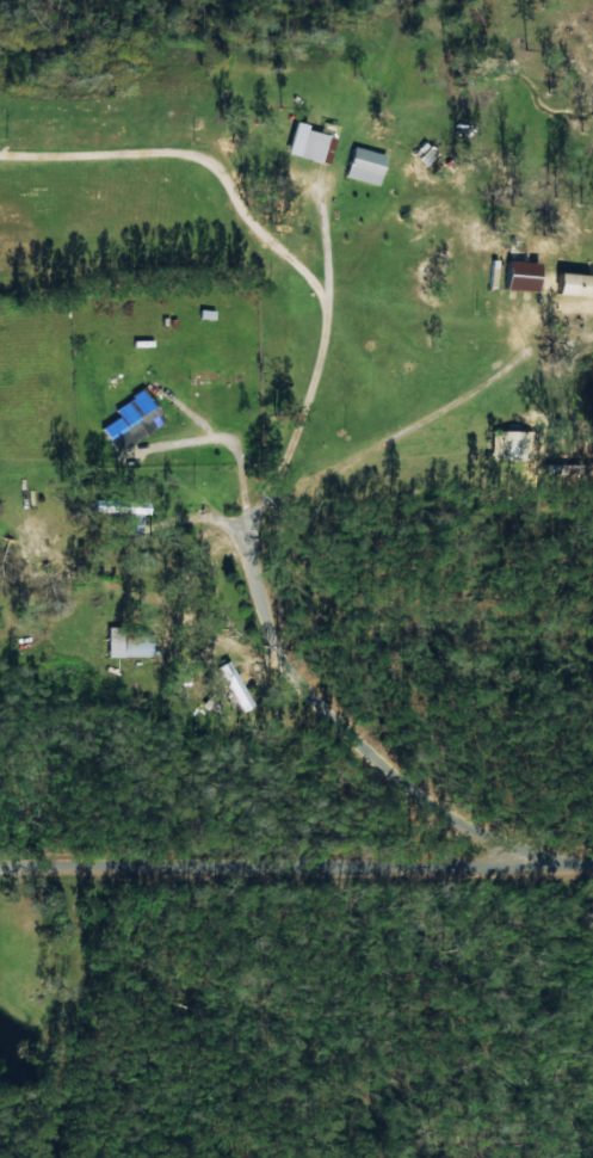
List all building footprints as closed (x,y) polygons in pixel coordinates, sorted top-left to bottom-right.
[(327,164),(336,126),(320,122),(317,132),(305,129),(307,125),(293,121),(285,154),(327,164)] [(345,178),(378,184),(383,153),(350,147),(345,178)] [(505,289),(551,293),(553,272),(537,271),(537,263),(524,262),(525,247),(508,246),(505,289)] [(586,274),(557,273),(556,296),(585,297),(586,274)] [(115,451),(164,420),(143,388),(112,407),(117,416),(100,426),(115,451)] [(528,460),(529,422),(502,421),(502,430),(491,430),(491,460),(528,460)] [(107,656),(150,655),(150,627),(107,629),(107,656)]
